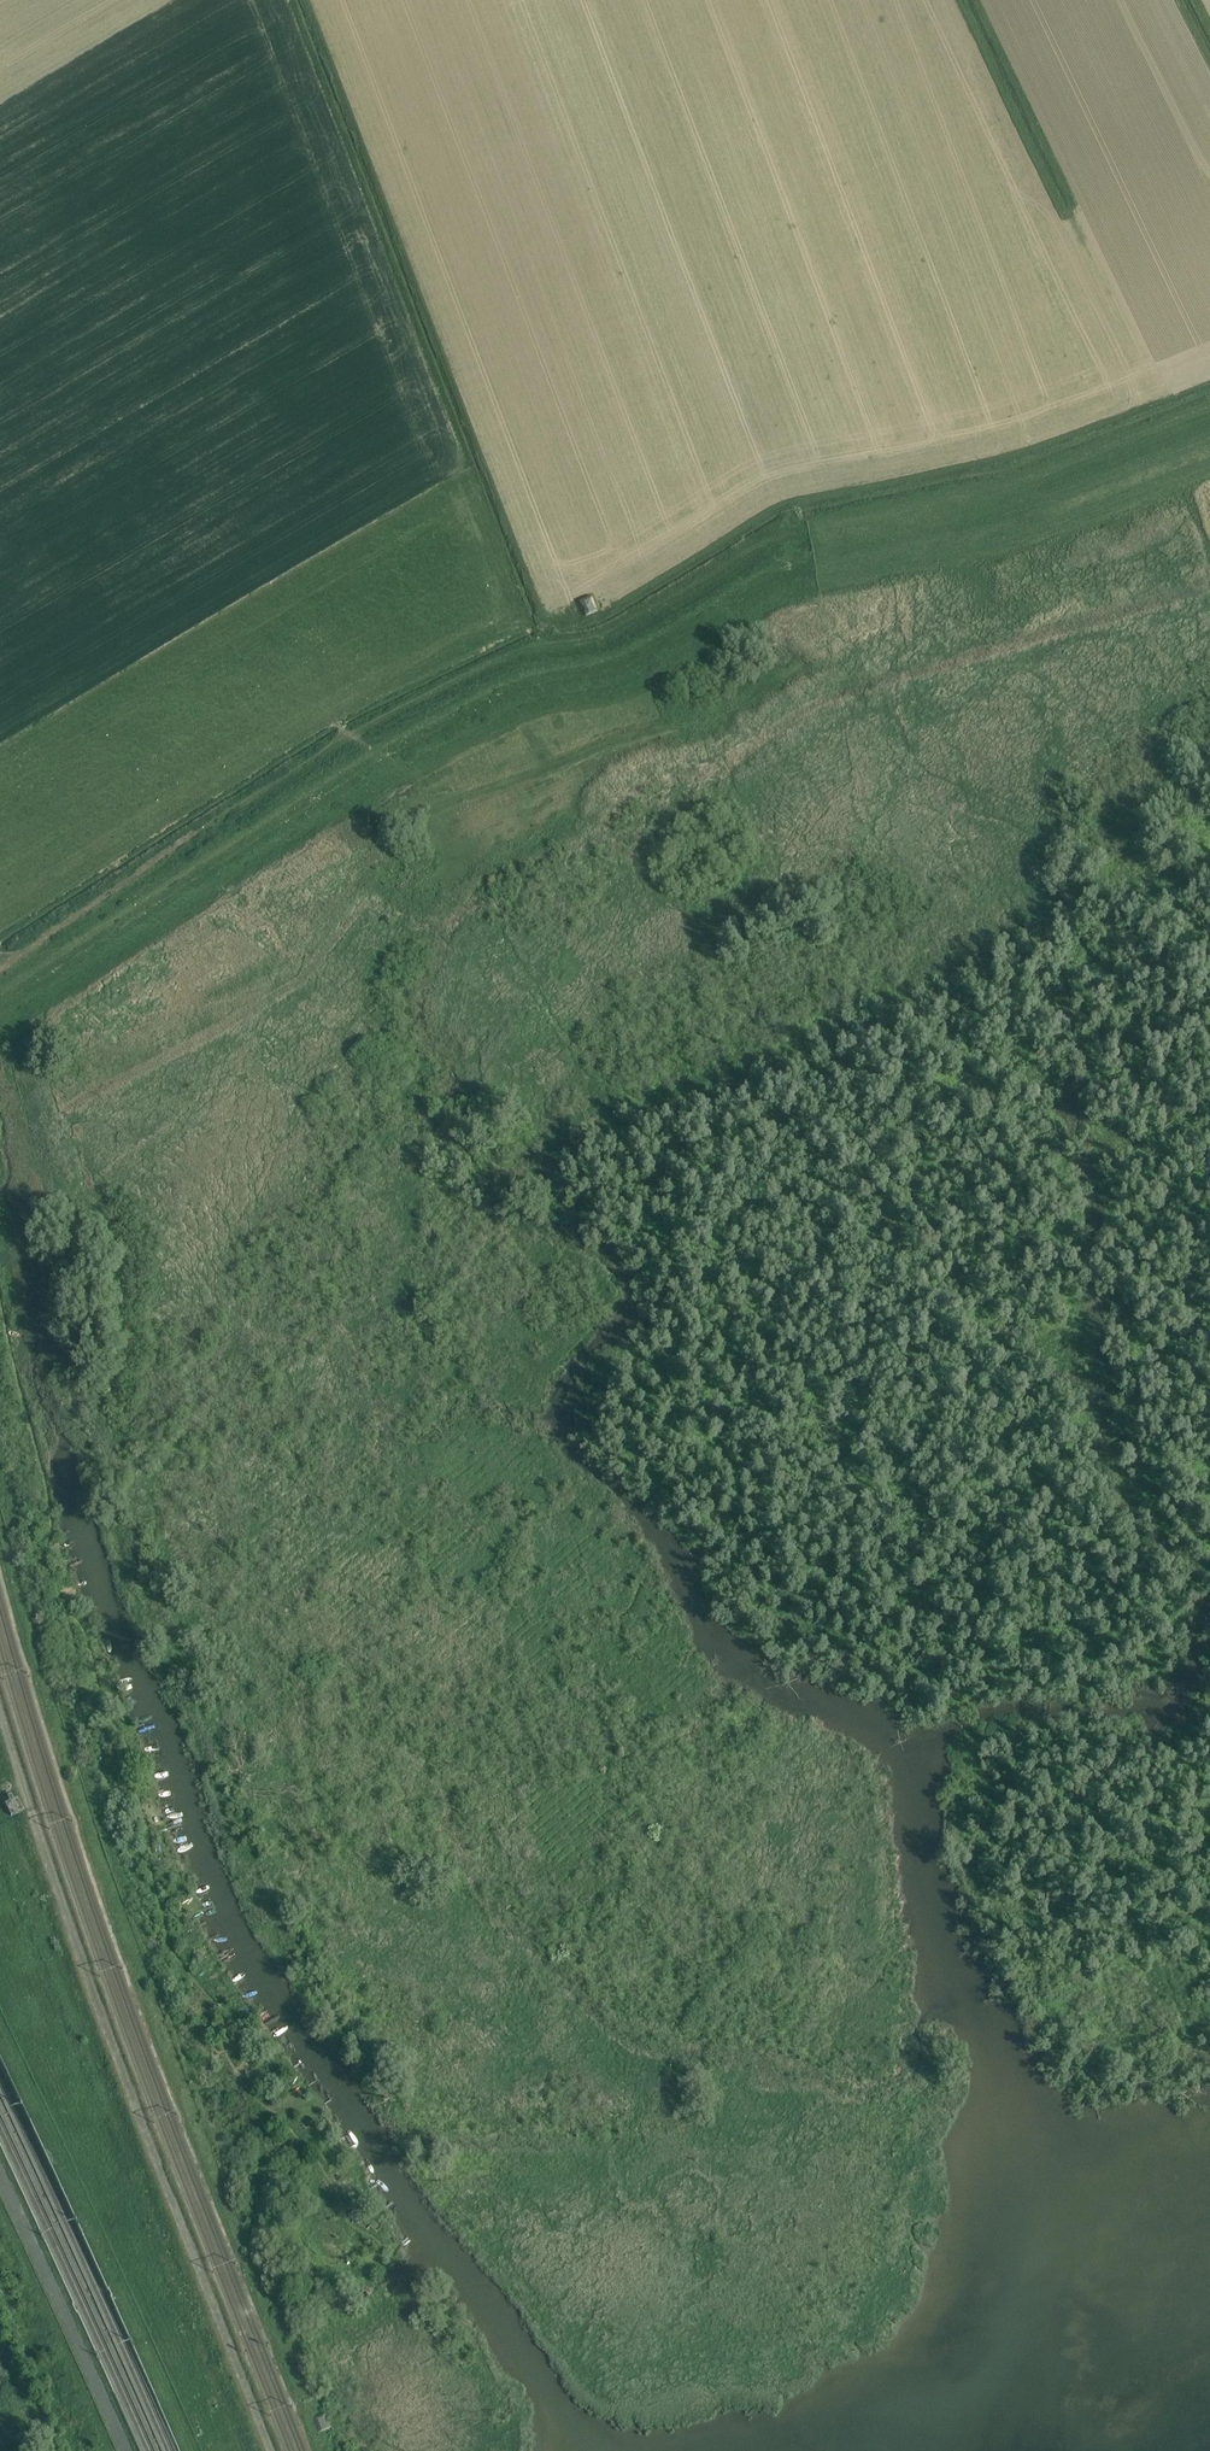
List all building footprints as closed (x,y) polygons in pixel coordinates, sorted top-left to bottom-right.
[(579,601),(585,616),(596,612),(590,596),(579,601)]
